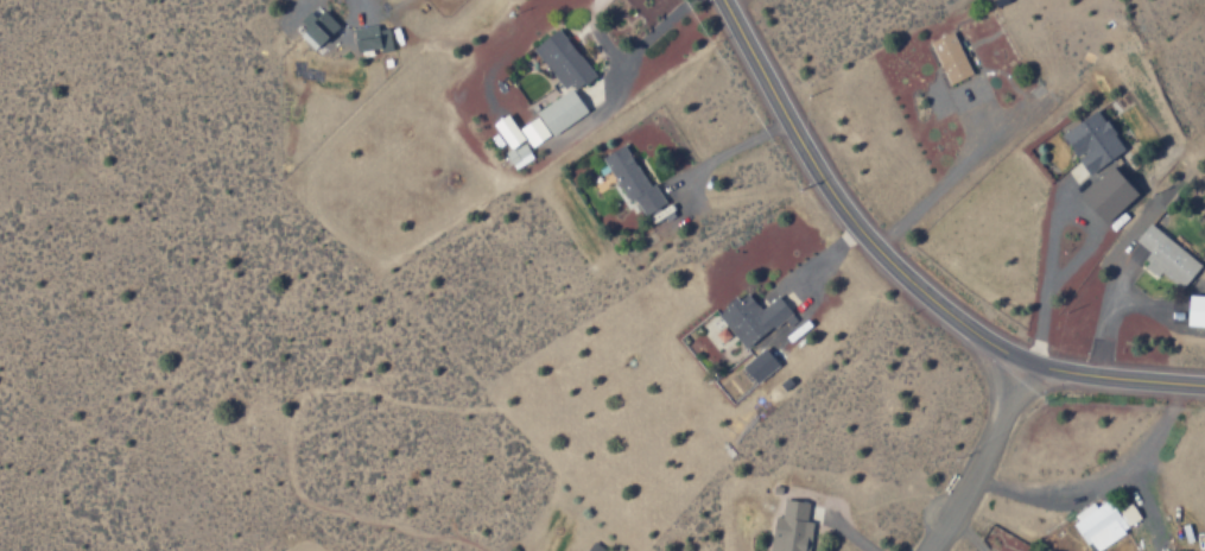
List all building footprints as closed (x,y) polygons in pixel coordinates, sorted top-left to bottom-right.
[(297,28),(314,47),(335,27),(318,9),(297,28)] [(349,27),(351,51),(377,48),(377,51),(389,50),(386,27),(374,29),(373,24),(349,27)] [(565,94),(590,76),(556,27),(531,45),(565,94)] [(945,84),(968,74),(949,31),(927,41),(945,84)] [(549,136),(584,112),(567,88),(532,112),(549,136)] [(1120,151),(1095,109),(1056,132),(1082,174),(1120,151)] [(489,122),(506,148),(520,139),(503,113),(489,122)] [(546,135),(534,116),(515,128),(528,147),(546,135)] [(509,168),(529,160),(522,143),(502,151),(509,168)] [(637,217),(658,204),(621,143),(600,156),(637,217)] [(1074,196),(1100,223),(1133,193),(1106,165),(1074,196)] [(1198,264),(1146,222),(1132,240),(1148,253),(1141,261),(1177,290),(1198,264)] [(757,309),(743,293),(734,300),(732,298),(714,313),(743,348),(787,311),(774,295),(757,309)] [(1204,327),(1204,296),(1183,296),(1182,326),(1204,327)] [(738,366),(753,383),(775,365),(761,348),(738,366)] [(1113,512),(1105,499),(1092,506),(1091,503),(1069,514),(1088,550),(1139,522),(1129,504),(1113,512)] [(810,522),(802,521),(805,503),(780,500),(778,517),(770,516),(766,550),(806,550),(810,522)]
